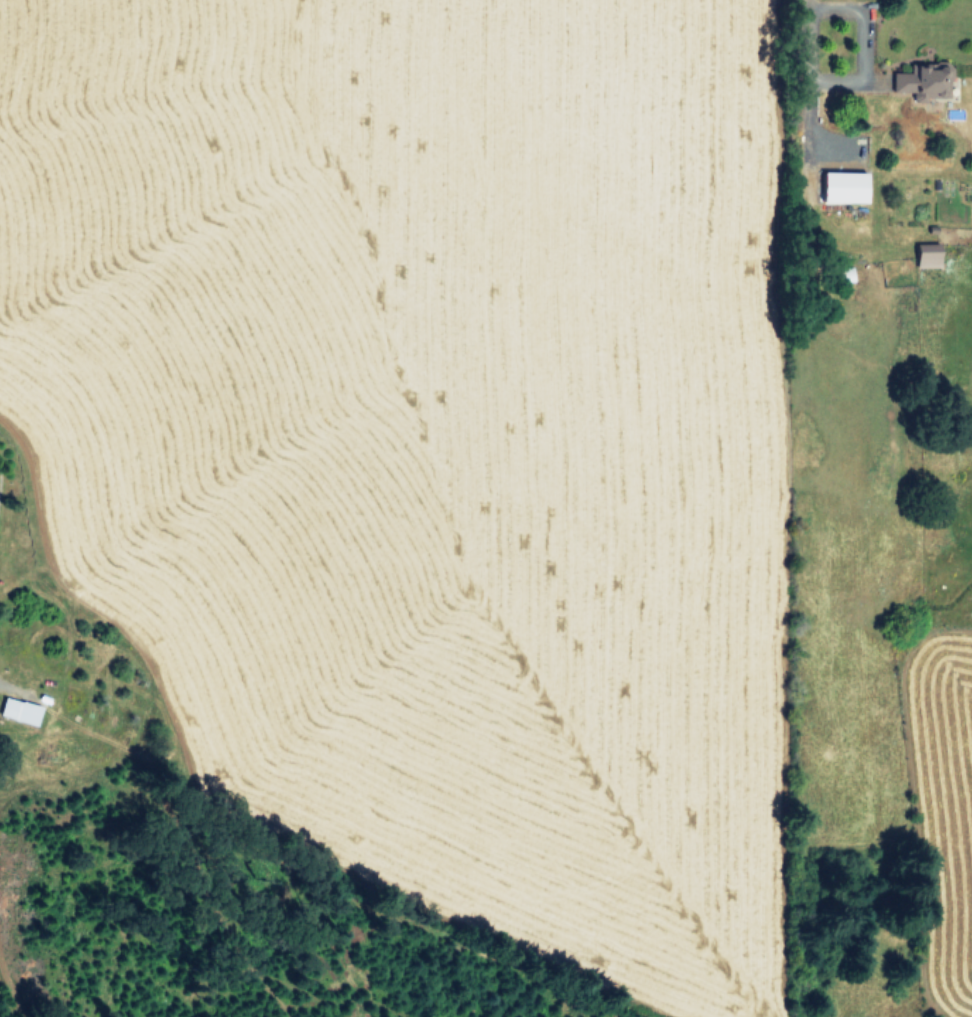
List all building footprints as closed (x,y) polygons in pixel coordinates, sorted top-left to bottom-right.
[(892,91),(911,91),(911,106),(924,106),(924,96),(947,96),(947,60),(933,60),(933,68),(921,68),(921,63),(909,64),(909,72),(892,72),(892,91)] [(866,201),(865,171),(822,171),(823,201),(866,201)] [(938,266),(938,243),(915,243),(915,267),(938,266)] [(3,696),(0,707),(0,715),(35,725),(40,706),(3,696)]
